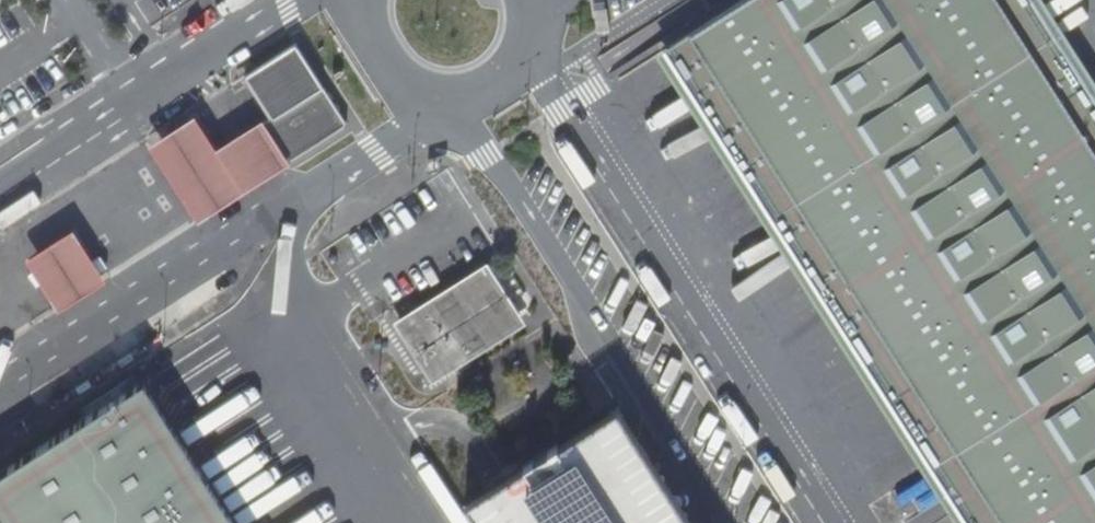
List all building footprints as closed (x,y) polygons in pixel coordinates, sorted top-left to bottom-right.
[(689,34),(1002,522),(1094,522),(1094,150),(999,0),(741,0),(689,34)] [(1094,150),(1094,80),(1044,0),(999,0),(1094,150)] [(689,34),(656,53),(956,522),(1002,522),(689,34)] [(262,124),(285,161),(344,124),(293,44),(292,44),(243,75),(241,76),(269,119),(262,124)] [(192,116),(145,146),(192,221),(286,162),(285,161),(262,124),(259,119),(213,148),(192,116)] [(69,227),(23,256),(55,307),(101,278),(69,227)] [(482,264),(390,322),(427,381),(519,323),(482,264)] [(144,379),(0,472),(0,522),(237,522),(144,379)] [(624,422),(475,517),(479,522),(688,522),(647,458),(624,422)]
